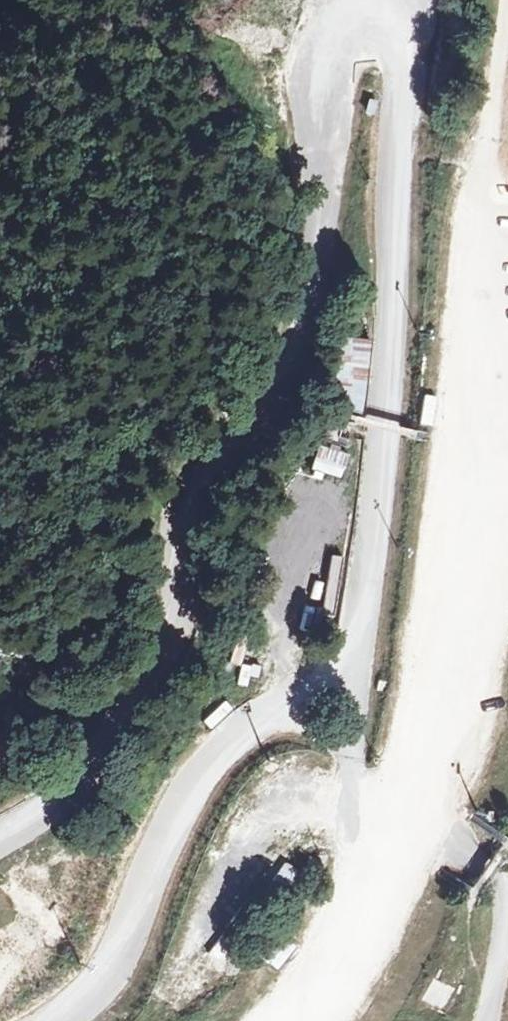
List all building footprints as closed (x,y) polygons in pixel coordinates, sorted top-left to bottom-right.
[(339,384),(365,390),(375,343),(349,337),(339,384)] [(319,476),(350,477),(351,449),(320,448),(319,476)] [(221,722),(242,704),(235,696),(214,714),(221,722)] [(429,977),(421,1001),(444,1010),(452,986),(429,977)]
